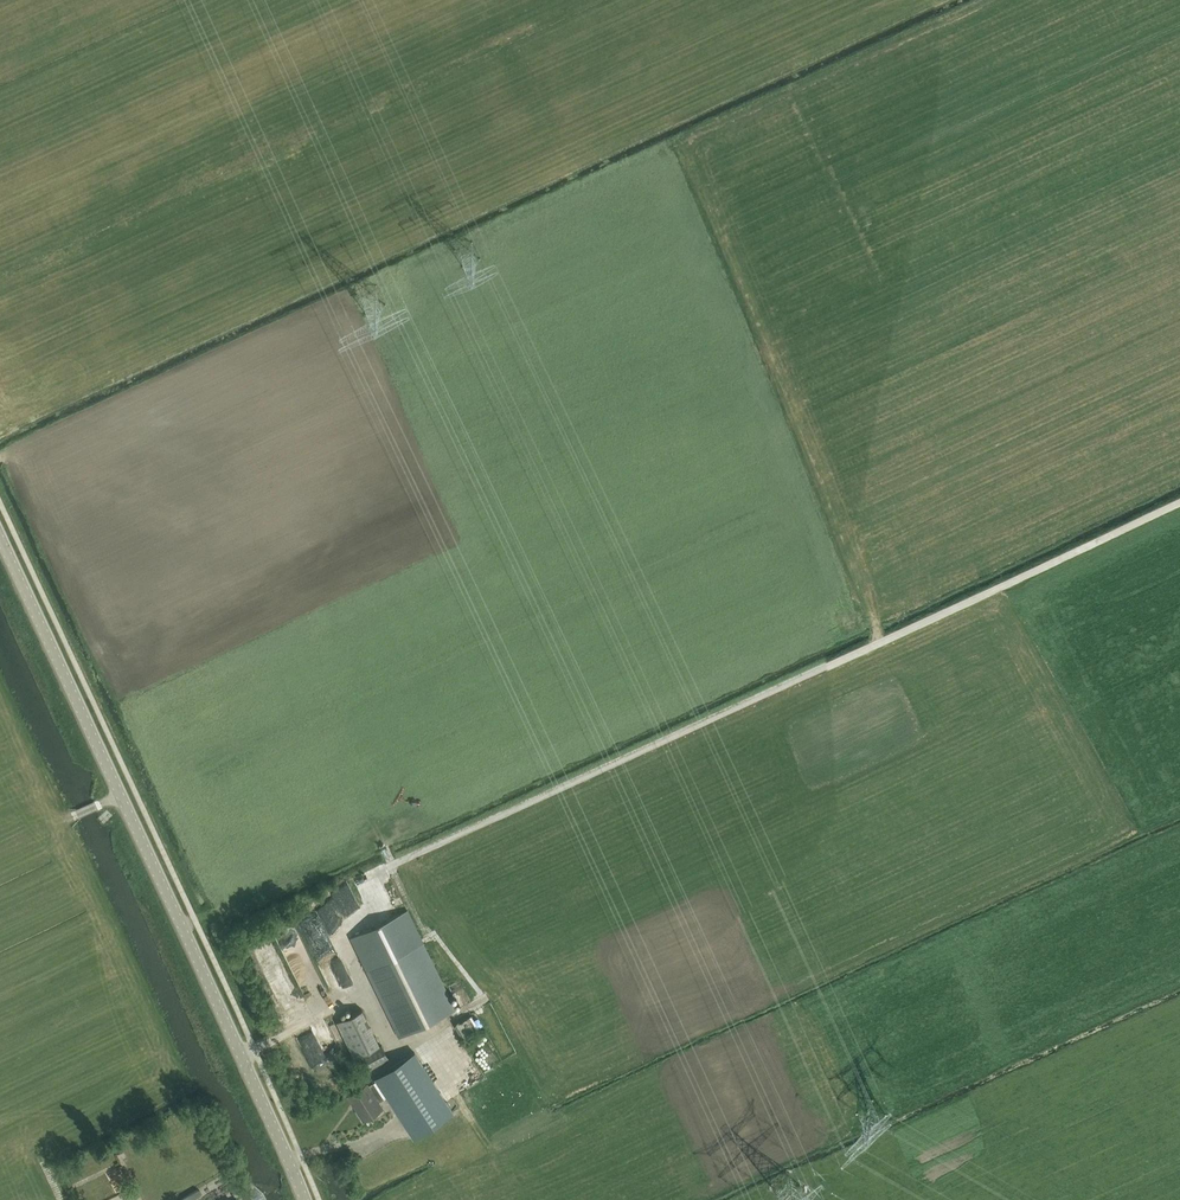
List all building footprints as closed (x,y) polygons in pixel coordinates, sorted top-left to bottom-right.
[(384,923),(399,955),(366,971),(399,1038),(455,1010),(407,911),(384,923)] [(285,928),(309,991),(325,985),(301,922),(285,928)] [(303,977),(293,981),(273,938),(263,942),(290,1003),(310,994),(303,977)] [(353,968),(341,955),(331,965),(343,978),(353,968)] [(301,1004),(308,1018),(323,1011),(317,997),(301,1004)] [(381,1046),(380,1046),(362,1010),(336,1023),(354,1059),(361,1056),(368,1069),(388,1059),(381,1046)] [(467,1017),(473,1028),(481,1024),(475,1012),(467,1017)] [(413,1053),(373,1079),(375,1081),(374,1082),(384,1098),(385,1097),(412,1138),(451,1113),(435,1088),(431,1082),(413,1053)] [(367,1083),(347,1096),(362,1120),(382,1108),(379,1101),(384,1098),(374,1082),(368,1085),(367,1083)] [(201,1195),(198,1189),(180,1199),(192,1199),(201,1195)]
